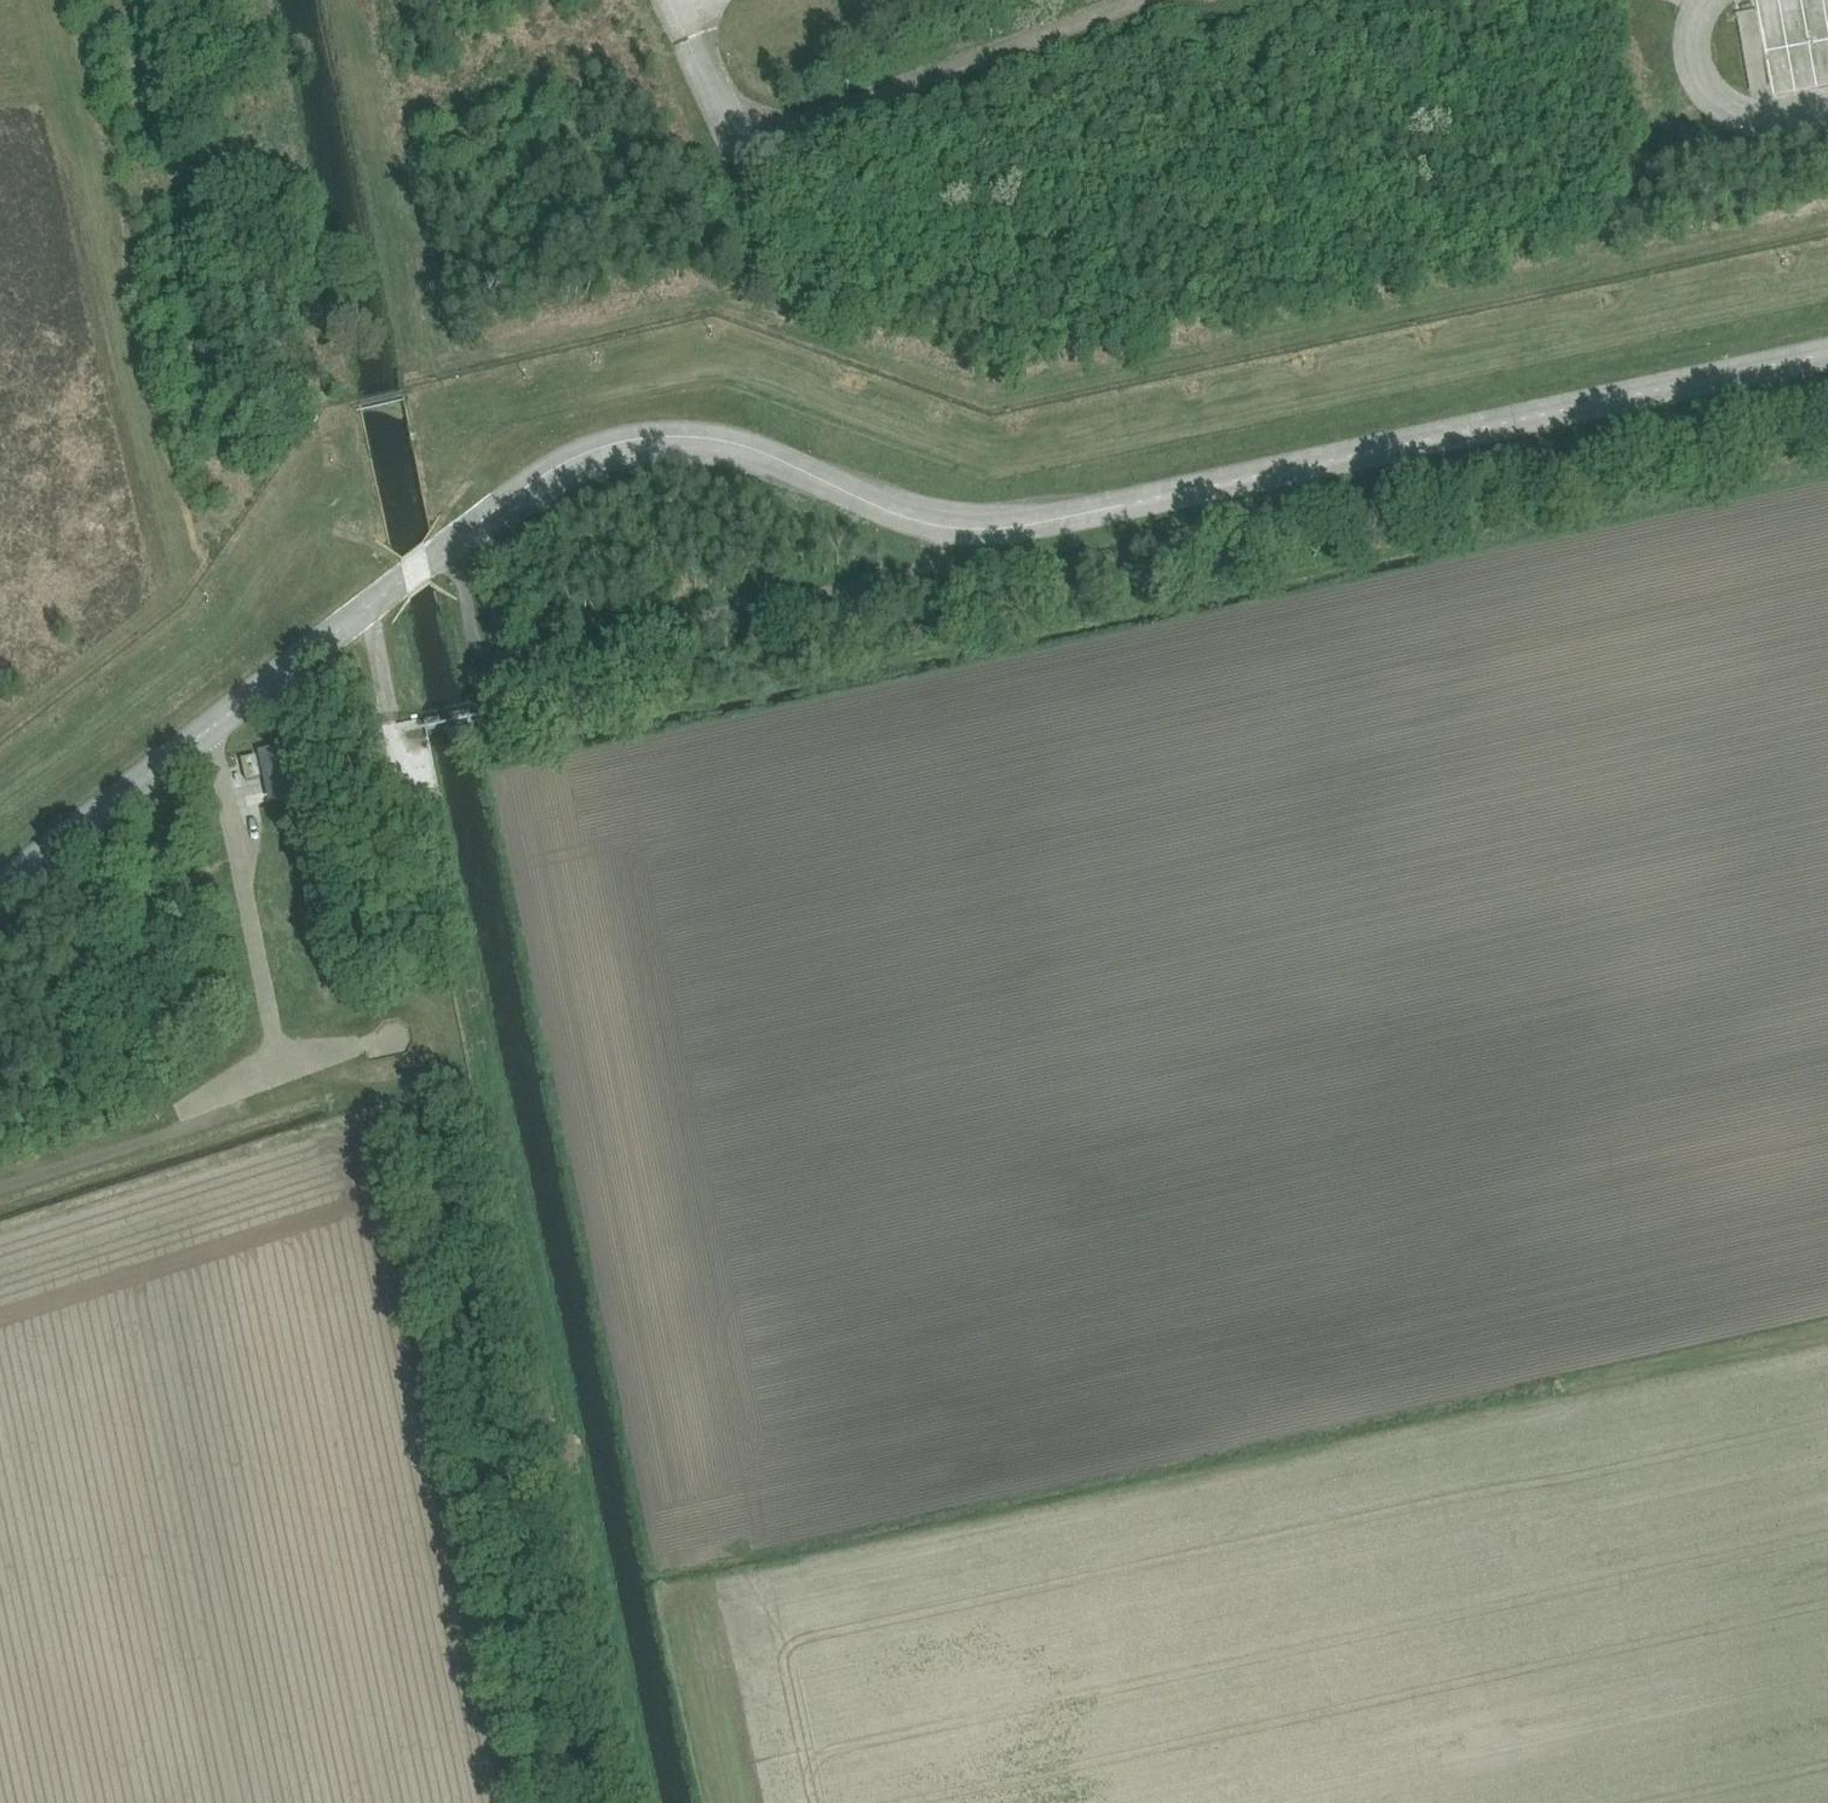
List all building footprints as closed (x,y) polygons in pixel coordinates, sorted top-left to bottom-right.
[(268,38),(256,34),(252,35),(257,59),(261,58),(271,50),(268,38)] [(261,777),(256,757),(242,760),(247,781),(261,777)]
